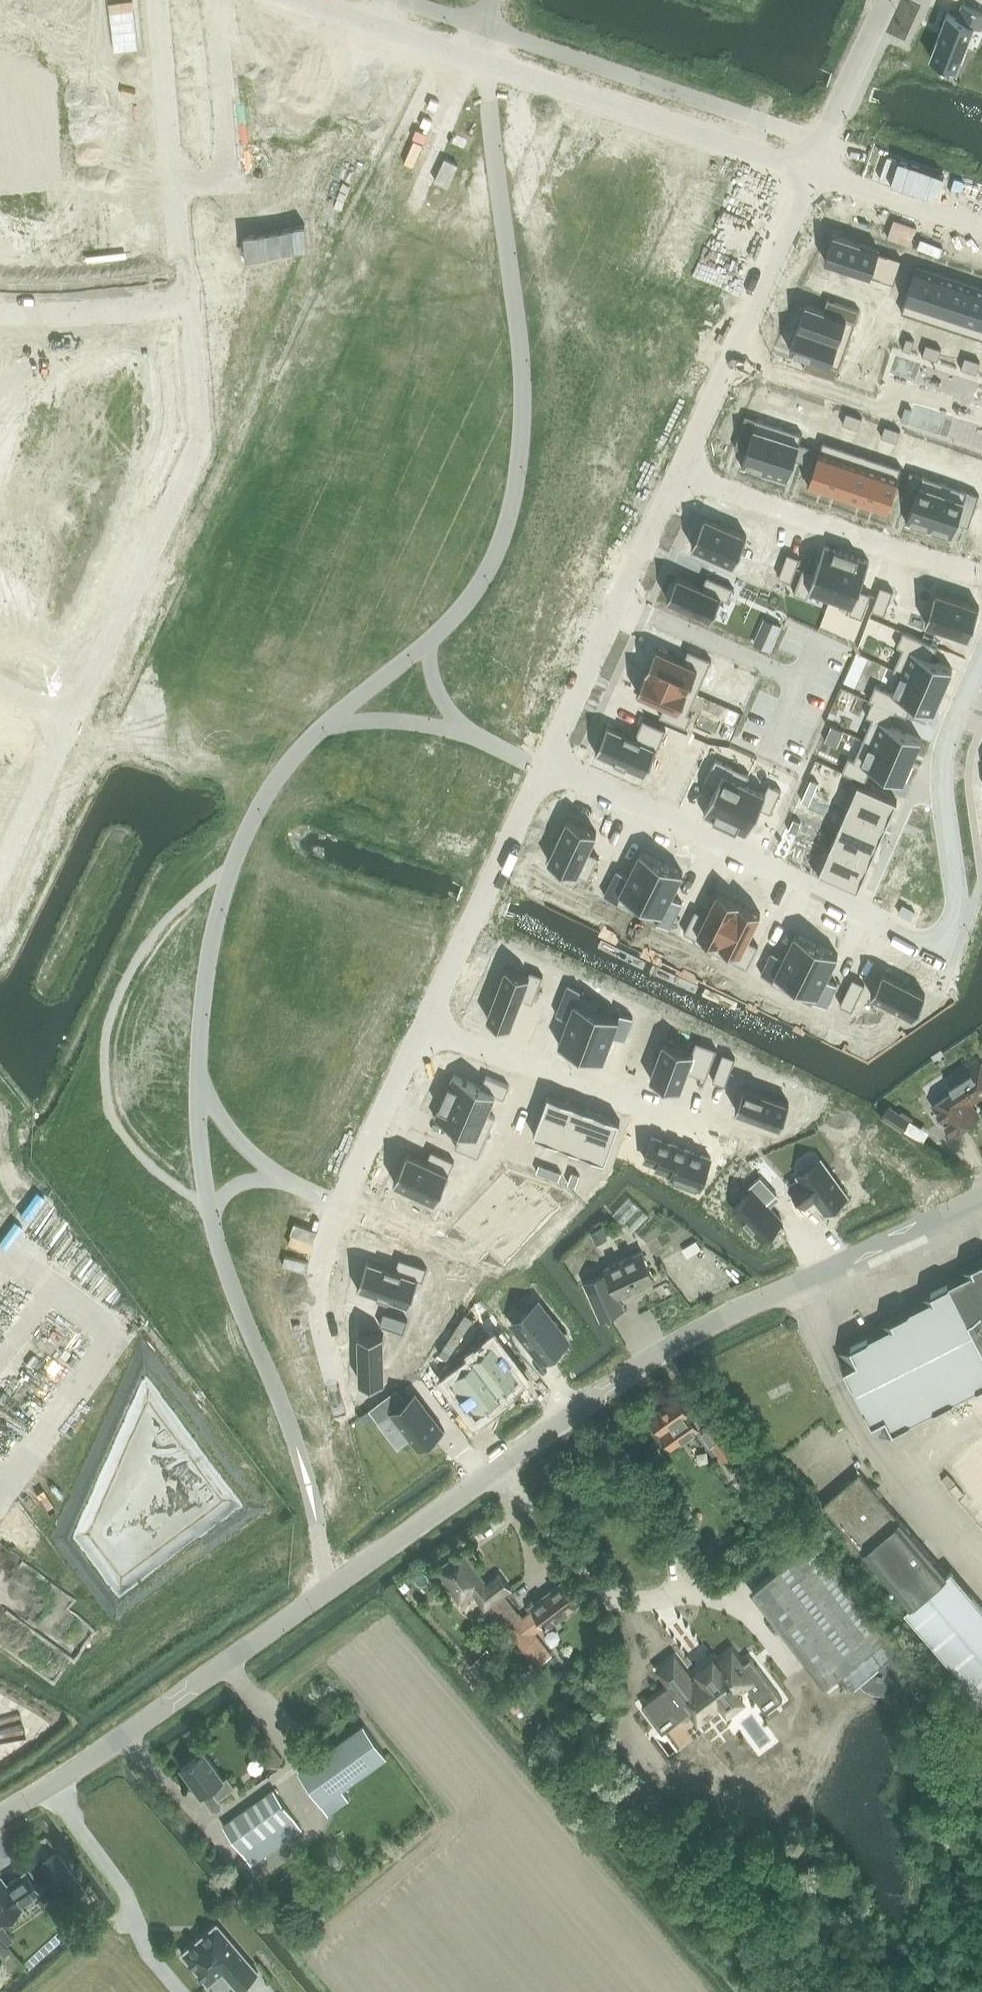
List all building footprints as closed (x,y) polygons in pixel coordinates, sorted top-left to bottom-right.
[(29,17),(38,20),(42,9),(62,15),(68,0),(44,0),(44,1),(42,0),(35,0),(29,17)] [(62,15),(85,23),(81,34),(93,38),(99,19),(87,15),(92,0),(68,0),(62,15)] [(931,57),(957,67),(974,25),(981,28),(981,26),(981,11),(963,3),(958,16),(948,12),(931,57)] [(369,84),(259,46),(269,192),(326,213),(369,84)] [(144,60),(99,63),(102,92),(146,88),(144,60)] [(114,132),(94,133),(95,145),(106,144),(110,166),(148,161),(147,141),(115,142),(114,132)] [(431,178),(444,183),(453,162),(440,156),(431,178)] [(54,233),(33,233),(34,273),(56,273),(55,241),(67,240),(66,220),(53,220),(54,233)] [(15,222),(3,221),(3,241),(12,241),(13,274),(34,273),(33,233),(15,233),(15,222)] [(834,233),(825,259),(894,282),(902,258),(879,251),(880,248),(834,233)] [(917,265),(902,311),(921,317),(937,272),(917,265)] [(937,272),(921,317),(941,324),(956,279),(937,272)] [(956,279),(941,324),(961,331),(976,285),(956,279)] [(961,331),(981,337),(981,333),(981,287),(976,285),(961,331)] [(806,303),(798,325),(848,343),(860,309),(835,300),(831,312),(806,303)] [(798,325),(790,348),(815,357),(811,368),(836,377),(848,343),(798,325)] [(907,336),(903,348),(911,350),(915,339),(907,336)] [(927,343),(923,354),(930,357),(934,345),(927,343)] [(934,345),(930,357),(938,359),(942,348),(934,345)] [(965,356),(962,367),(969,370),(973,358),(965,356)] [(973,358),(969,370),(977,372),(981,361),(973,358)] [(906,406),(902,419),(908,421),(912,408),(906,406)] [(847,411),(843,422),(851,425),(855,413),(847,411)] [(855,413),(851,425),(858,428),(862,416),(855,413)] [(746,414),(737,439),(749,443),(742,465),(764,473),(780,425),(746,414)] [(886,424),(882,435),(889,438),(893,426),(886,424)] [(780,425),(764,473),(787,480),(794,458),(806,462),(812,446),(800,442),(803,433),(780,425)] [(893,426),(889,438),(897,440),(901,429),(893,426)] [(17,464),(25,443),(36,448),(40,436),(22,429),(17,440),(0,433),(0,458),(17,464)] [(823,440),(808,485),(828,492),(843,446),(823,440)] [(843,446),(828,492),(848,498),(863,453),(843,446)] [(863,453),(848,498),(867,505),(883,460),(863,453)] [(883,460),(867,505),(887,512),(902,466),(883,460)] [(911,470),(902,495),(914,499),(907,521),(929,529),(945,481),(911,470)] [(945,481),(929,529),(952,537),(959,514),(971,518),(980,493),(945,481)] [(705,515),(692,544),(735,563),(747,533),(705,515)] [(803,567),(795,591),(808,596),(809,591),(830,599),(847,552),(825,544),(815,572),(803,567)] [(788,551),(779,575),(792,580),(800,556),(788,551)] [(847,552),(830,599),(831,599),(833,595),(853,602),(850,611),(863,616),(871,592),(859,588),(870,560),(847,552)] [(677,575),(667,597),(712,617),(721,596),(729,599),(734,586),(708,574),(703,586),(677,575)] [(881,584),(872,608),(885,612),(893,589),(881,584)] [(936,591),(926,621),(970,635),(980,605),(936,591)] [(767,617),(762,628),(777,635),(782,623),(767,617)] [(903,646),(894,667),(943,688),(953,666),(932,657),(938,644),(904,629),(897,644),(903,646)] [(656,647),(647,669),(698,691),(712,658),(689,648),(684,659),(656,647)] [(876,683),(869,698),(873,700),(896,710),(907,715),(913,701),(934,710),(943,688),(894,667),(894,668),(901,671),(893,690),(876,683)] [(647,669),(637,691),(665,703),(660,714),(687,726),(692,713),(689,712),(698,691),(647,669)] [(873,717),(864,737),(913,759),(922,737),(890,723),(896,710),(873,700),(867,714),(873,717)] [(597,750),(596,752),(646,773),(657,747),(658,748),(667,728),(643,718),(635,736),(608,724),(607,726),(609,727),(598,750),(597,750)] [(832,724),(826,739),(837,744),(843,729),(832,724)] [(849,755),(842,770),(866,780),(871,767),(903,780),(913,759),(864,737),(855,758),(849,755)] [(717,786),(704,813),(726,823),(749,773),(716,758),(706,780),(717,786)] [(749,773),(726,823),(747,833),(760,806),(771,811),(782,789),(770,783),(765,792),(746,782),(750,774),(749,773)] [(811,778),(807,789),(814,792),(819,781),(811,778)] [(853,779),(842,804),(887,824),(898,798),(853,779)] [(807,789),(802,799),(809,802),(814,792),(807,789)] [(847,807),(839,826),(878,843),(887,824),(842,804),(841,805),(847,807)] [(568,817),(549,859),(589,878),(600,855),(588,850),(597,831),(568,817)] [(794,817),(789,829),(797,832),(801,821),(794,817)] [(825,842),(824,844),(869,863),(878,843),(839,826),(831,845),(825,842)] [(780,842),(775,853),(786,858),(791,846),(780,842)] [(824,844),(814,869),(858,888),(869,863),(824,844)] [(618,868),(605,894),(617,901),(618,900),(638,910),(662,861),(641,850),(629,874),(618,868)] [(662,861),(638,910),(658,920),(657,920),(670,927),(683,901),(671,895),(683,871),(662,861)] [(696,909),(685,931),(696,937),(694,940),(715,951),(740,901),(719,891),(707,914),(696,909)] [(740,901),(715,951),(747,967),(759,944),(748,939),(761,912),(740,901)] [(911,918),(915,910),(903,903),(899,911),(911,918)] [(773,950),(762,973),(773,978),(771,981),(793,992),(817,943),(796,932),(784,956),(773,950)] [(817,943),(793,992),(794,992),(798,984),(817,993),(814,999),(827,1005),(838,983),(827,977),(838,953),(817,943)] [(507,966),(488,1017),(511,1025),(522,997),(533,1002),(544,974),(531,969),(529,974),(507,966)] [(883,971),(871,993),(914,1015),(926,993),(883,971)] [(853,977),(841,1003),(852,1009),(865,983),(853,977)] [(569,982),(557,1013),(569,1017),(559,1042),(581,1051),(601,1000),(580,992),(582,987),(569,982)] [(601,1000),(581,1051),(603,1060),(613,1035),(625,1039),(634,1016),(621,1011),(619,1016),(599,1008),(602,1000),(601,1000)] [(664,1040),(651,1077),(681,1088),(687,1070),(707,1077),(717,1048),(697,1040),(693,1050),(664,1040)] [(723,1052),(713,1079),(726,1084),(736,1057),(723,1052)] [(963,1126),(977,1116),(968,1103),(981,1093),(981,1068),(978,1062),(947,1084),(952,1090),(931,1104),(951,1134),(952,1133),(963,1126)] [(454,1073),(445,1095),(495,1117),(496,1116),(487,1112),(496,1092),(504,1096),(510,1084),(487,1074),(482,1085),(454,1073)] [(744,1085),(736,1108),(781,1125),(790,1102),(744,1085)] [(914,1086),(907,1092),(908,1093),(914,1101),(921,1096),(915,1088),(914,1086)] [(549,1093),(534,1133),(559,1142),(573,1102),(549,1093)] [(445,1095),(436,1117),(463,1129),(456,1146),(479,1155),(495,1117),(445,1095)] [(559,1142),(557,1148),(580,1156),(597,1111),(573,1102),(559,1142)] [(882,1117),(902,1131),(910,1119),(890,1106),(882,1117)] [(597,1111),(580,1156),(604,1165),(621,1119),(597,1111)] [(653,1135),(645,1158),(658,1162),(657,1166),(672,1172),(670,1176),(700,1187),(711,1157),(653,1135)] [(408,1152),(394,1181),(436,1200),(455,1160),(432,1149),(427,1161),(408,1152)] [(801,1176),(791,1183),(806,1204),(816,1197),(825,1209),(847,1193),(821,1158),(799,1174),(801,1176)] [(540,1163),(537,1170),(548,1175),(551,1167),(540,1163)] [(551,1167),(548,1175),(559,1179),(562,1171),(551,1167)] [(573,1171),(568,1182),(576,1185),(580,1173),(573,1171)] [(753,1189),(734,1207),(762,1238),(768,1233),(770,1235),(782,1224),(780,1221),(782,1219),(770,1205),(767,1202),(777,1192),(761,1175),(749,1185),(753,1189)] [(601,1226),(591,1231),(596,1241),(606,1236),(601,1226)] [(641,1251),(621,1260),(605,1268),(607,1273),(584,1284),(599,1319),(623,1308),(618,1296),(654,1279),(641,1251)] [(359,1286),(358,1287),(409,1305),(418,1278),(423,1279),(428,1267),(400,1257),(396,1269),(367,1259),(367,1261),(369,1261),(360,1286),(359,1286)] [(834,1355),(878,1437),(981,1384),(981,1260),(953,1274),(956,1279),(913,1301),(916,1306),(873,1328),(876,1333),(834,1355)] [(530,1323),(520,1331),(542,1358),(568,1338),(540,1302),(523,1315),(530,1323)] [(385,1311),(380,1323),(404,1331),(408,1319),(385,1311)] [(384,1333),(359,1333),(360,1381),(385,1381),(384,1333)] [(398,1387),(369,1409),(375,1416),(379,1421),(391,1412),(420,1448),(445,1429),(416,1391),(407,1398),(398,1387)] [(677,1399),(650,1417),(671,1447),(695,1430),(712,1456),(717,1452),(723,1460),(736,1451),(714,1418),(703,1425),(693,1412),(688,1415),(677,1399)] [(369,1409),(360,1416),(366,1423),(375,1416),(369,1409)] [(754,1478),(768,1468),(753,1447),(739,1456),(754,1478)] [(848,1539),(909,1612),(905,1616),(981,1707),(981,1615),(950,1577),(947,1579),(857,1474),(820,1506),(848,1539)] [(807,1547),(750,1591),(807,1664),(808,1665),(823,1684),(838,1673),(849,1687),(858,1680),(862,1684),(867,1687),(873,1690),(879,1691),(885,1690),(891,1689),(897,1687),(904,1697),(923,1682),(883,1630),(814,1541),(807,1547)] [(484,1597),(504,1623),(517,1612),(503,1593),(512,1587),(499,1571),(486,1581),(464,1550),(437,1569),(461,1604),(475,1594),(479,1600),(484,1597)] [(518,1611),(517,1612),(504,1623),(537,1665),(551,1653),(534,1632),(545,1623),(547,1626),(579,1601),(563,1580),(531,1605),(533,1608),(522,1617),(518,1611)] [(485,1649),(468,1664),(479,1676),(496,1661),(485,1649)] [(646,1710),(657,1724),(672,1712),(674,1715),(702,1696),(713,1711),(723,1703),(727,1708),(742,1696),(739,1692),(747,1686),(757,1700),(774,1688),(752,1657),(742,1664),(733,1653),(718,1664),(717,1663),(701,1674),(703,1675),(694,1682),(676,1658),(660,1670),(674,1689),(646,1710)] [(518,1695),(509,1702),(517,1713),(526,1706),(518,1695)] [(365,1725),(299,1772),(321,1802),(329,1813),(349,1799),(342,1788),(386,1756),(365,1725)] [(183,1766),(202,1793),(211,1787),(219,1798),(231,1789),(232,1792),(237,1789),(227,1775),(225,1777),(205,1750),(183,1766)] [(253,1863),(301,1829),(292,1816),(293,1815),(275,1789),(224,1825),(242,1851),(244,1850),(253,1863)] [(58,1853),(42,1864),(59,1888),(60,1890),(57,1892),(63,1902),(83,1889),(58,1853)] [(0,1878),(0,1920),(1,1921),(21,1907),(20,1905),(35,1895),(38,1892),(23,1870),(4,1883),(0,1877),(0,1878)] [(0,1922),(0,1937),(5,1943),(13,1937),(1,1921),(0,1922)] [(217,1922),(181,1952),(209,1984),(225,1971),(240,1988),(245,1983),(259,1972),(217,1922)]
